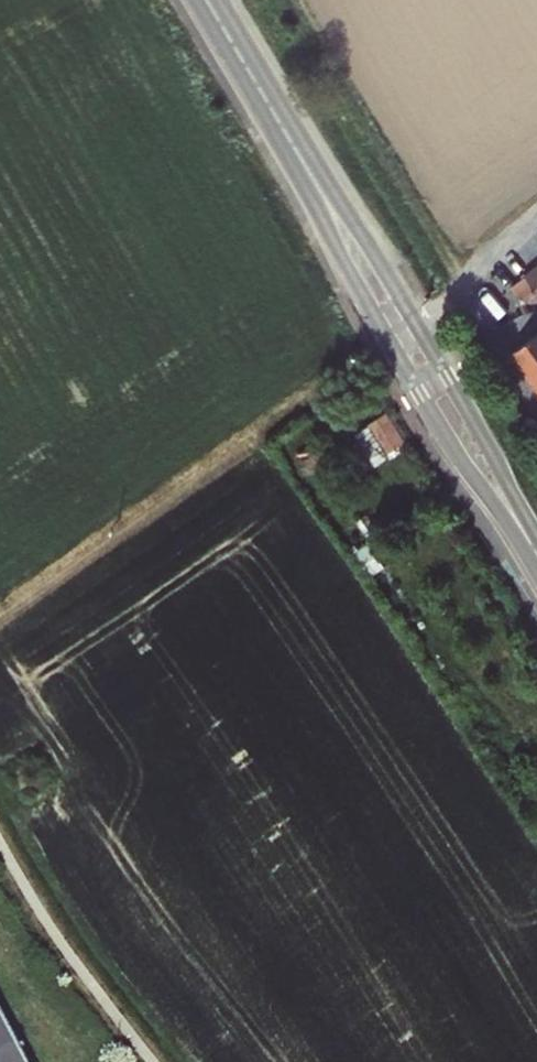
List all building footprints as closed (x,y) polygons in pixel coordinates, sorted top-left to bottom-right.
[(528,274),(536,285),(536,267),(528,274)] [(525,300),(536,299),(536,285),(528,274),(514,285),(525,300)] [(532,336),(514,350),(536,379),(536,332),(532,336)] [(0,1023),(0,1061),(20,1061),(0,1023)]
